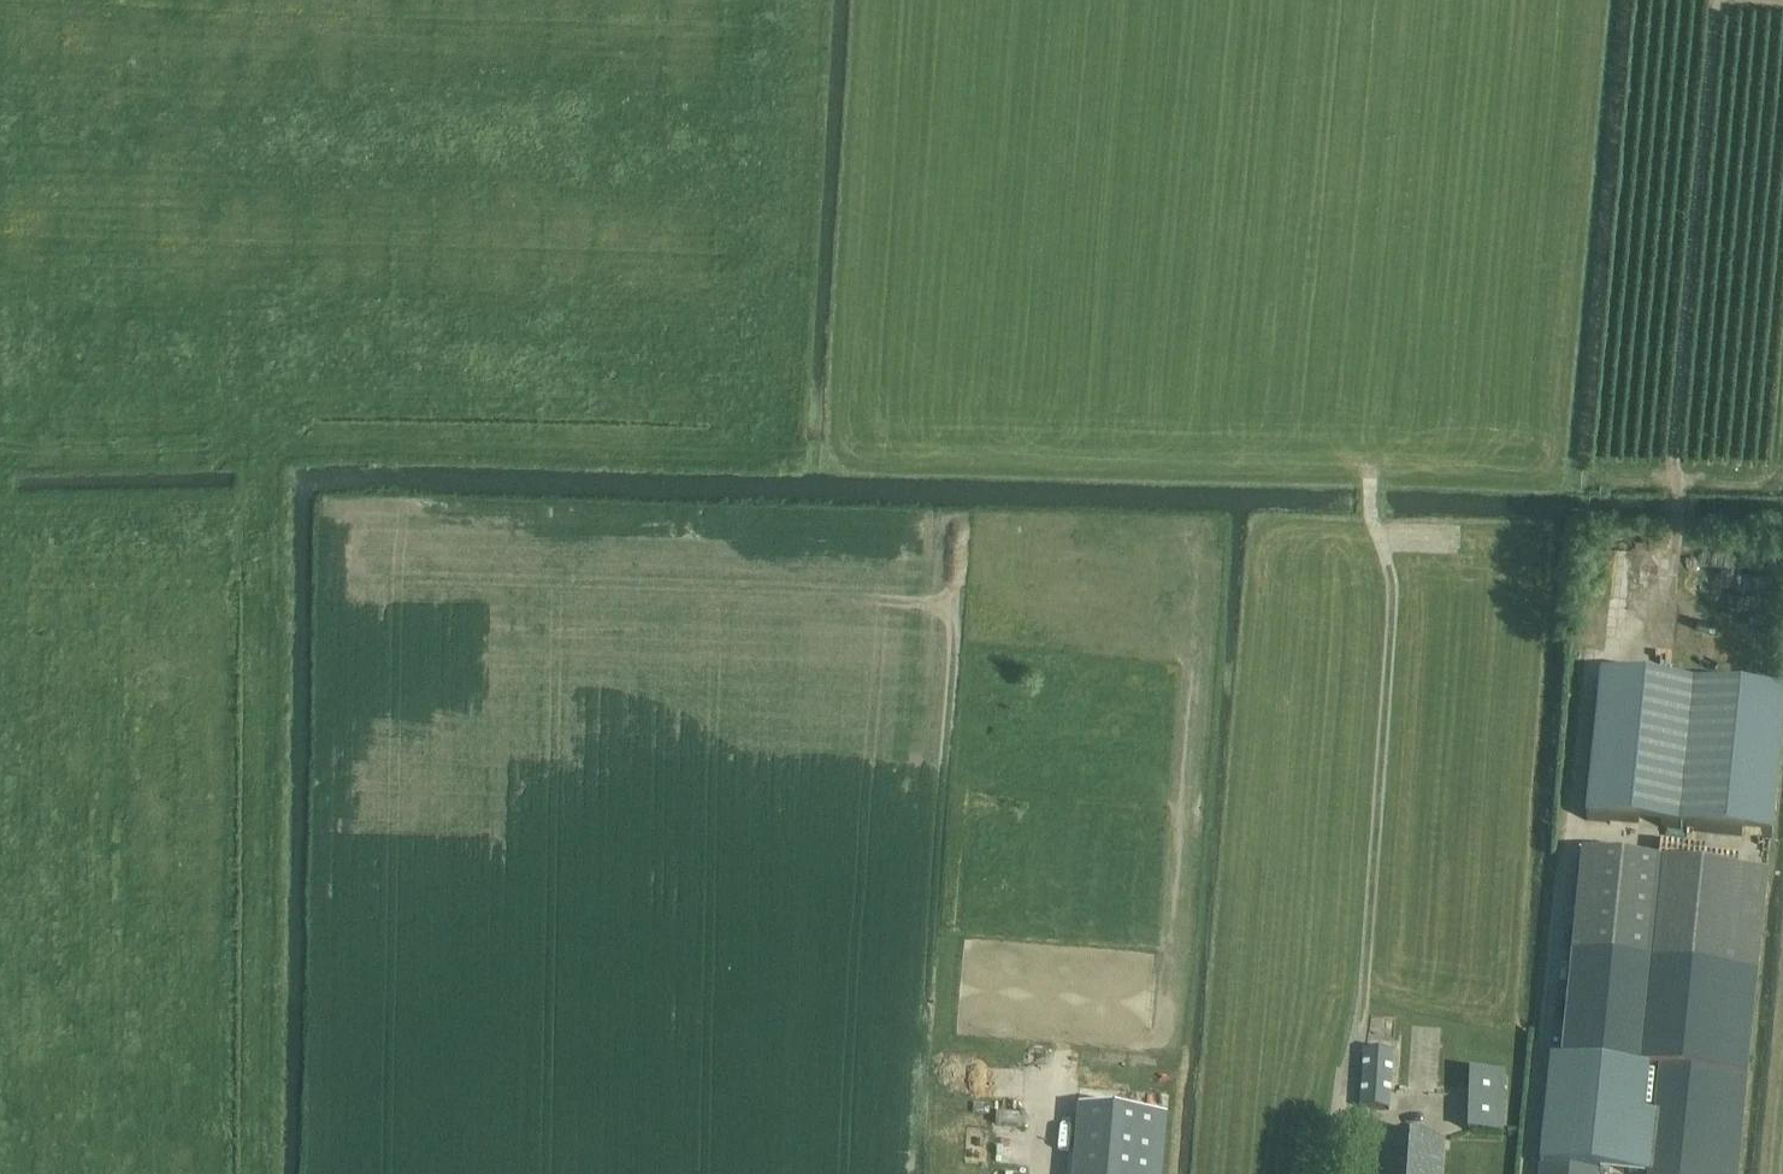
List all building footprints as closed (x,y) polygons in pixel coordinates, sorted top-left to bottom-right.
[(1608,603),(1640,604),(1643,557),(1610,556),(1608,603)] [(1587,821),(1773,839),(1782,736),(1782,695),(1602,676),(1587,821)] [(1541,1166),(1599,1172),(1620,1173),(1738,1173),(1759,977),(1768,875),(1584,856),(1574,958),(1563,1060),(1552,1059),(1541,1166)] [(1363,1051),(1360,1109),(1391,1111),(1395,1053),(1363,1051)] [(1503,1132),(1506,1073),(1471,1072),(1469,1131),(1503,1132)] [(1164,1097),(1072,1092),(1068,1158),(1061,1158),(1060,1173),(1159,1173),(1164,1097)] [(1389,1173),(1443,1173),(1445,1141),(1392,1138),(1389,1173)] [(1540,1173),(1599,1173),(1599,1172),(1541,1166),(1540,1173)]
